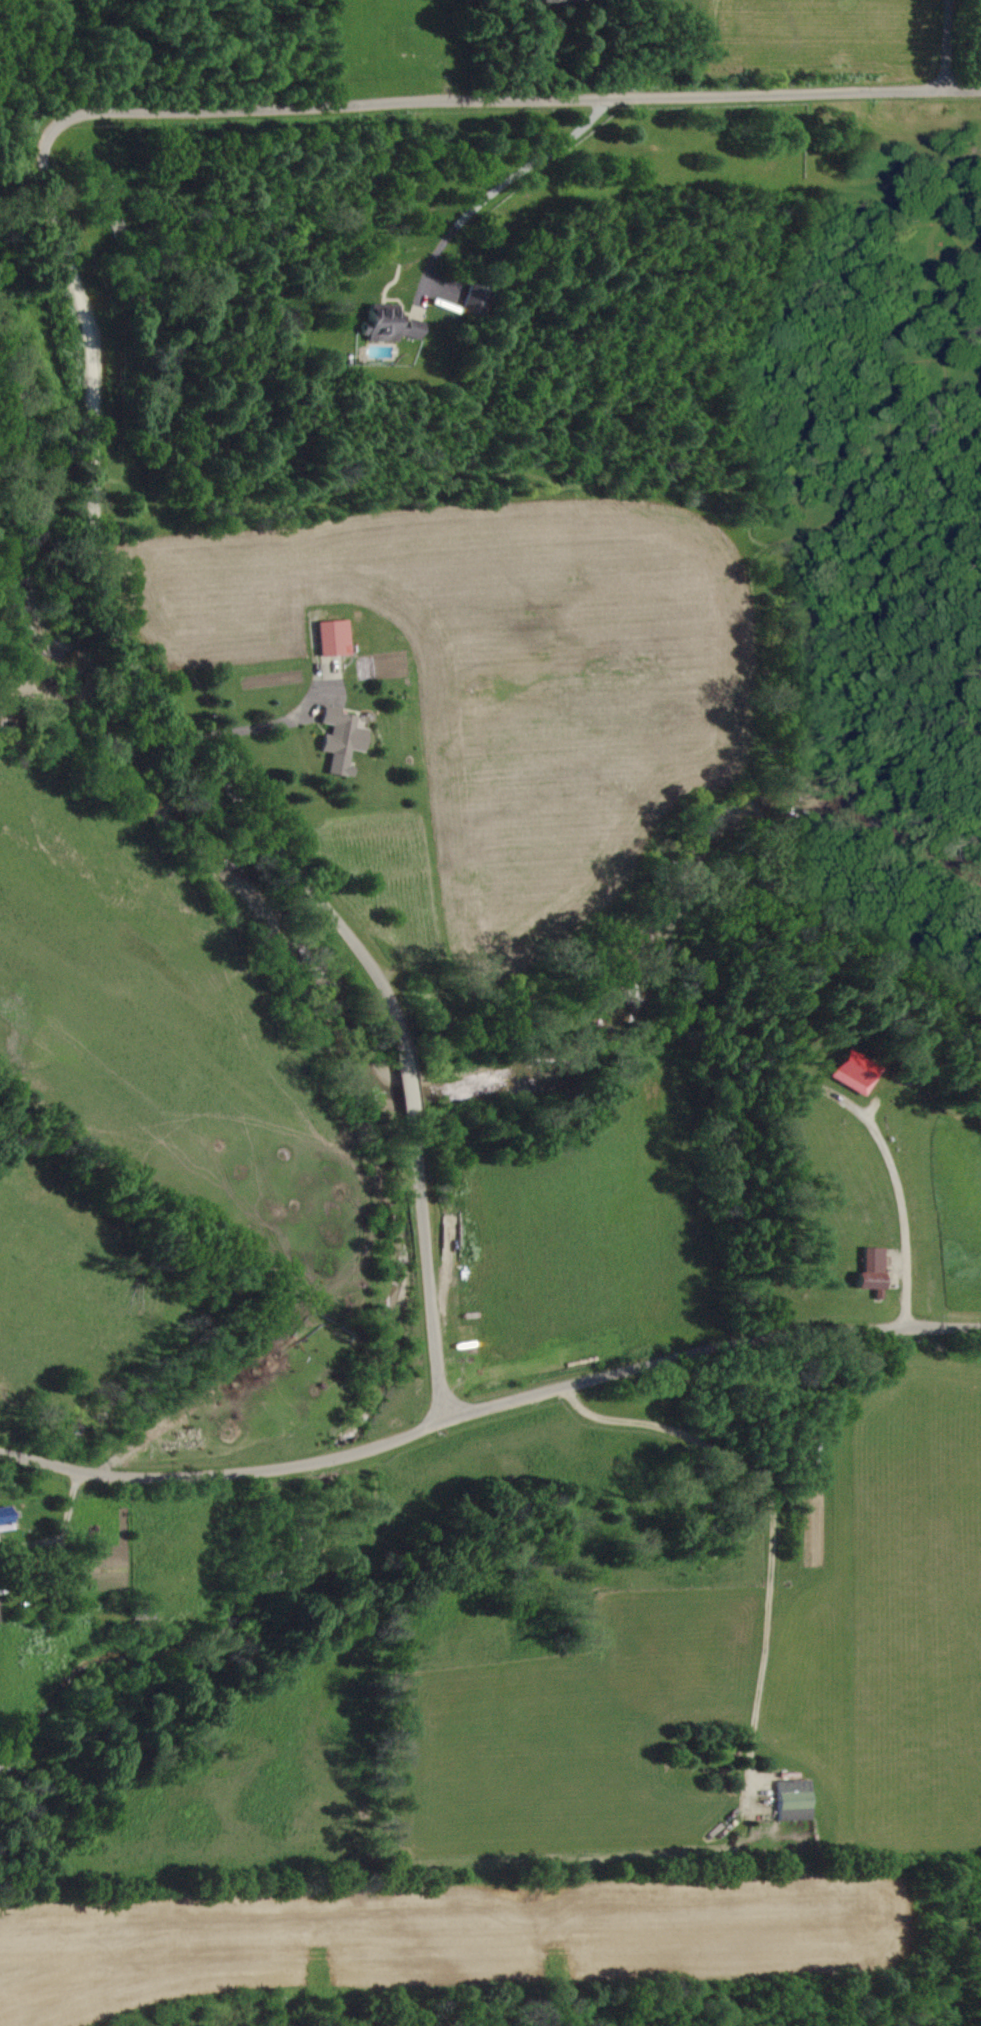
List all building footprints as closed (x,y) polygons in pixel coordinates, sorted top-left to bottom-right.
[(487,318),(494,290),(470,284),(464,313),(487,318)] [(402,343),(402,338),(426,338),(426,321),(404,321),(404,308),(368,308),(368,335),(371,335),(371,343),(402,343)] [(322,656),(353,655),(351,620),(321,622),(322,656)] [(330,773),(355,778),(357,765),(350,764),(353,750),(367,753),(371,729),(357,727),(360,713),(327,707),(324,723),(335,725),(333,735),(327,734),(324,751),(333,753),(330,773)] [(868,1095),(881,1065),(846,1050),(833,1080),(868,1095)] [(888,1248),(867,1248),(867,1273),(862,1273),(862,1289),(887,1289),(888,1248)] [(22,1531),(21,1508),(0,1508),(0,1532),(22,1531)] [(779,1822),(814,1821),(813,1780),(777,1781),(779,1822)]
